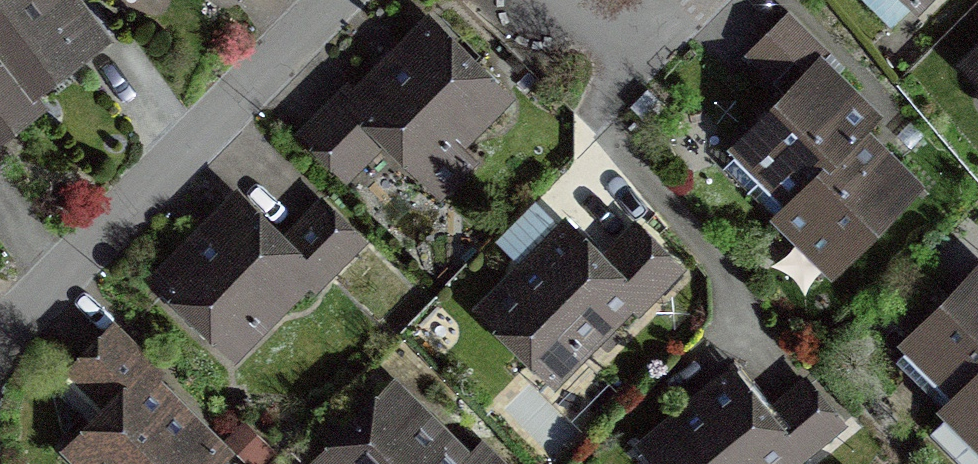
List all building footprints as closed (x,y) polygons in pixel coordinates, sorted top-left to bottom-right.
[(26,100),(27,99),(18,87),(67,50),(76,62),(102,43),(70,0),(58,0),(42,12),(34,1),(33,0),(0,0),(0,119),(26,100)] [(911,9),(919,0),(902,0),(911,9)] [(776,24),(764,36),(743,57),(785,99),(806,78),(813,71),(827,57),(785,15),(776,24)] [(357,111),(343,96),(303,137),(343,176),(382,138),(438,195),(468,164),(450,146),(498,98),(428,29),(405,50),(413,58),(405,66),(396,64),(388,69),(384,76),(385,84),(357,111)] [(968,69),(977,79),(977,60),(968,69)] [(869,126),(868,125),(854,111),(813,71),(806,78),(785,99),(738,147),(741,150),(721,170),(771,220),(777,214),(778,216),(833,270),(909,193),(867,151),(855,140),(869,126)] [(645,92),(627,110),(639,122),(657,104),(645,92)] [(316,286),(356,245),(316,206),(277,245),(236,204),(214,226),(221,234),(213,242),(203,240),(196,244),(192,252),(194,261),(165,289),(213,336),(235,314),(251,330),(305,275),(316,286)] [(626,300),(637,310),(674,272),(634,233),(598,269),(573,244),(558,229),(517,270),(514,277),(515,285),(486,313),(550,377),(626,300)] [(905,347),(908,349),(894,364),(944,414),(945,415),(947,417),(928,436),(956,463),(977,463),(977,273),(905,347)] [(218,458),(142,383),(151,374),(110,333),(71,372),(75,377),(85,367),(120,401),(70,451),(84,463),(213,463),(218,458)] [(838,429),(802,386),(762,418),(726,374),(701,394),(708,403),(699,409),(691,407),(683,411),(678,417),(678,426),(646,451),(657,463),(774,463),(788,453),(796,463),(838,429)] [(388,393),(329,452),(341,463),(460,463),(388,393)] [(482,451),(469,463),(494,463),(482,451)]
